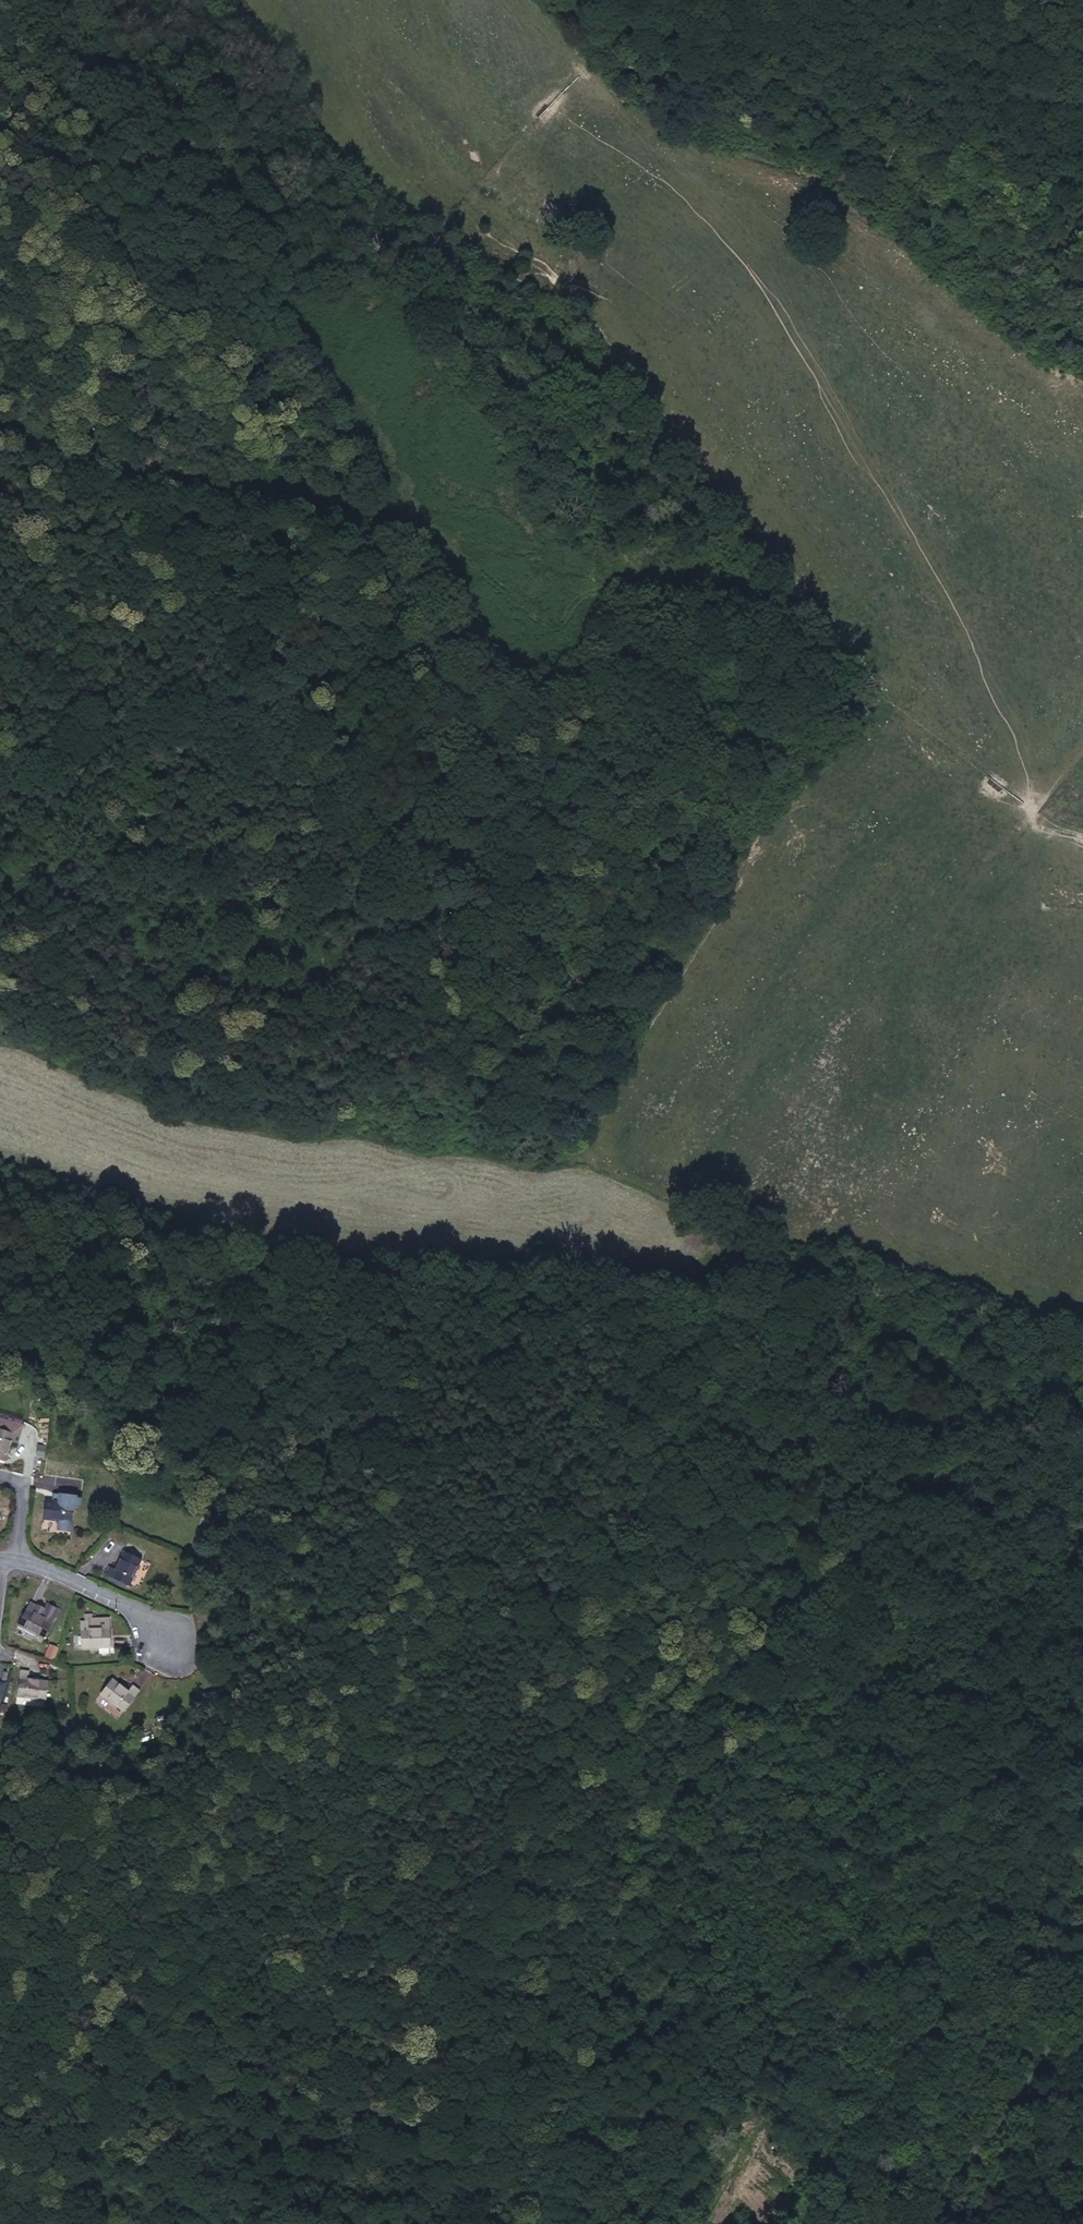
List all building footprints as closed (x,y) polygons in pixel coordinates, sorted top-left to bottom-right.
[(0,1417),(0,1459),(8,1461),(14,1442),(21,1444),(25,1425),(0,1417)] [(71,1529),(73,1502),(63,1502),(63,1509),(45,1508),(44,1527),(71,1529)] [(142,1564),(125,1555),(115,1575),(108,1571),(104,1578),(128,1590),(142,1564)] [(37,1607),(30,1603),(16,1630),(41,1643),(51,1624),(33,1615),(37,1607)] [(90,1623),(80,1623),(82,1652),(108,1651),(107,1629),(107,1622),(90,1623)] [(30,1676),(20,1675),(16,1702),(45,1707),(48,1685),(29,1683),(30,1676)] [(127,1694),(111,1685),(102,1701),(128,1717),(142,1695),(131,1688),(127,1694)]
